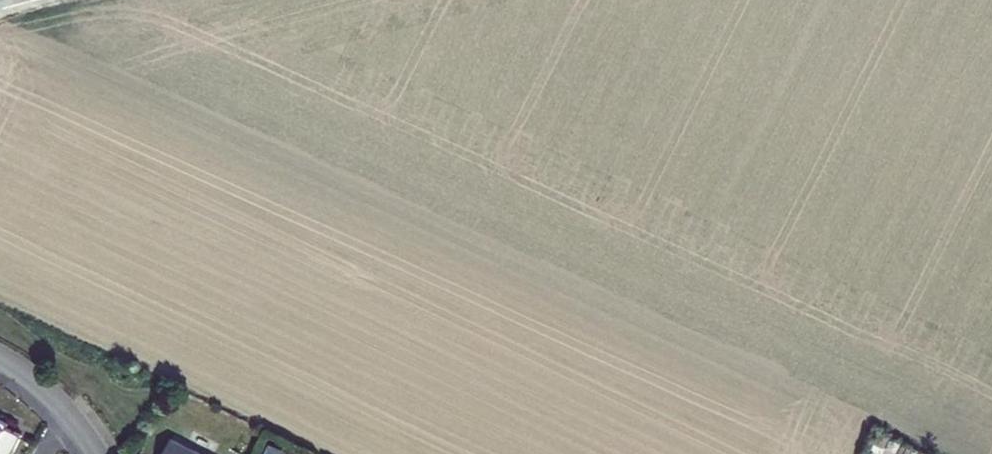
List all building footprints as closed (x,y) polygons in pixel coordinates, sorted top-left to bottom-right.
[(15,419),(1,412),(3,408),(0,407),(0,449),(15,419)] [(168,424),(153,453),(155,453),(226,453),(168,424)]
